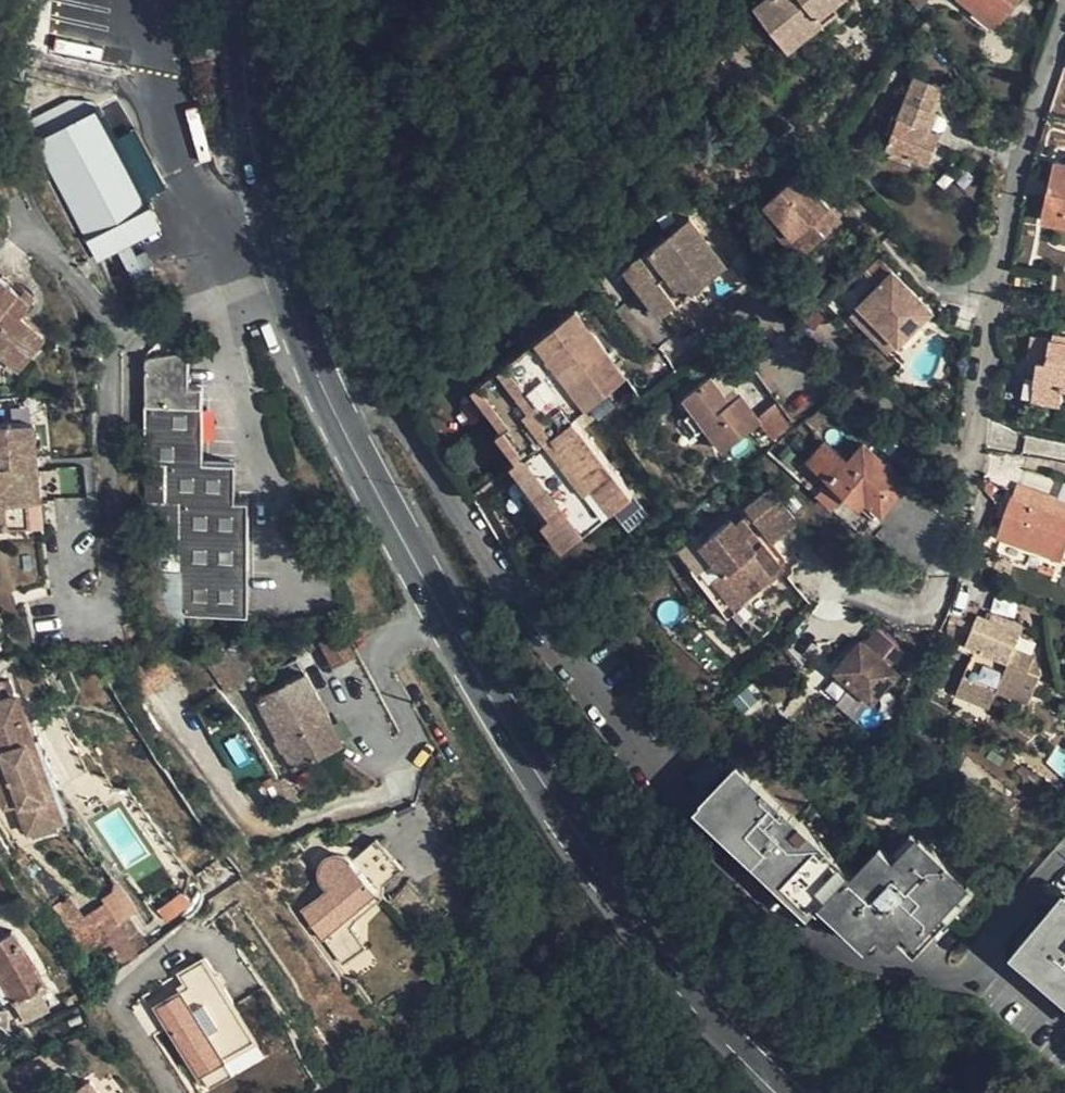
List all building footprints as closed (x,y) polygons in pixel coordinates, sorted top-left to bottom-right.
[(698,6),(706,14),(718,1),(716,0),(703,0),(698,6)] [(834,6),(843,0),(763,0),(758,4),(778,32),(797,19),(807,34),(832,17),(829,10),(834,6)] [(999,18),(1014,0),(963,0),(978,12),(983,5),(999,18)] [(994,25),(999,18),(983,5),(978,12),(994,25)] [(838,12),(834,6),(829,10),(832,17),(838,12)] [(788,48),(807,34),(797,19),(778,32),(788,48)] [(941,90),(914,79),(889,145),(892,147),(890,154),(907,161),(910,154),(929,161),(940,133),(927,128),(941,90)] [(26,129),(33,142),(98,256),(160,219),(105,123),(95,106),(71,103),(26,129)] [(1056,162),(1044,219),(1064,224),(1064,164),(1056,162)] [(837,222),(795,173),(762,202),(779,220),(793,237),(807,225),(819,239),(837,222)] [(688,219),(624,268),(660,315),(724,264),(688,219)] [(793,237),(779,220),(770,228),(797,258),(819,239),(807,225),(793,237)] [(860,303),(897,341),(930,311),(878,256),(861,272),(876,287),(860,303)] [(21,369),(46,335),(23,316),(32,303),(0,278),(0,353),(21,369)] [(886,351),(897,341),(860,303),(849,313),(886,351)] [(1013,304),(1011,316),(1027,318),(1029,306),(1013,304)] [(573,310),(480,383),(494,403),(487,409),(502,428),(504,427),(523,453),(516,459),(511,464),(550,516),(569,541),(611,509),(633,537),(653,522),(572,417),(624,375),(573,310)] [(1052,339),(1064,340),(1064,333),(1053,332),(1052,339)] [(1028,360),(1038,361),(1037,370),(1032,401),(1059,404),(1063,388),(1064,388),(1064,340),(1052,339),(1031,335),(1028,360)] [(148,501),(149,516),(149,518),(158,525),(158,579),(158,618),(158,631),(177,631),(177,618),(247,618),(247,482),(234,480),(234,471),(234,463),(203,462),(203,389),(188,388),(187,353),(145,361),(145,500),(148,501)] [(1026,369),(1037,370),(1038,361),(1028,360),(1026,369)] [(730,402),(724,394),(710,375),(683,396),(693,411),(705,426),(722,450),(760,422),(740,395),(730,402)] [(472,389),(487,409),(494,403),(480,383),(472,389)] [(734,387),(724,394),(730,402),(740,395),(734,387)] [(791,422),(778,404),(763,414),(776,432),(791,422)] [(697,431),(705,426),(693,411),(685,416),(697,431)] [(0,504),(3,526),(33,524),(31,503),(42,501),(36,423),(0,426),(0,504)] [(497,433),(516,459),(523,453),(504,427),(502,428),(497,433)] [(848,460),(824,441),(808,458),(876,519),(908,484),(862,443),(848,460)] [(234,463),(234,471),(234,480),(247,482),(248,463),(234,463)] [(1019,485),(1001,535),(1061,558),(1064,546),(1064,502),(1041,493),(1019,485)] [(798,520),(772,486),(746,507),(771,541),(798,520)] [(44,524),(42,501),(31,503),(33,524),(44,524)] [(560,547),(569,541),(550,516),(542,522),(560,547)] [(731,519),(701,542),(724,572),(740,591),(758,577),(762,582),(764,585),(785,570),(762,542),(757,547),(747,535),(754,530),(743,517),(735,523),(731,519)] [(740,591),(724,572),(715,579),(735,604),(762,582),(758,577),(740,591)] [(993,614),(990,622),(1005,627),(1008,620),(993,614)] [(970,622),(957,616),(947,635),(961,641),(970,622)] [(978,617),(976,624),(968,645),(974,648),(957,694),(991,709),(999,692),(1028,704),(1039,678),(1027,672),(1032,658),(1013,649),(1023,627),(1008,620),(1005,627),(990,622),(978,617)] [(976,624),(970,622),(961,641),(968,645),(976,624)] [(911,658),(877,630),(865,645),(861,642),(838,671),(875,703),(911,658)] [(312,650),(314,647),(314,644),(314,640),(313,637),(309,635),(305,634),(301,636),(299,638),(297,640),(297,644),(298,648),(301,650),(305,651),(308,651),(312,650)] [(343,634),(320,644),(331,669),(354,659),(343,634)] [(224,650),(202,658),(226,692),(244,679),(224,650)] [(290,681),(255,699),(295,770),(342,744),(297,658),(282,665),(290,681)] [(0,766),(0,797),(6,808),(17,805),(27,832),(52,822),(44,803),(56,797),(41,755),(35,756),(13,697),(0,702),(0,754),(4,765),(0,766)] [(710,758),(691,777),(703,789),(721,769),(710,758)] [(823,909),(828,905),(834,898),(870,932),(878,924),(885,930),(895,939),(899,934),(905,928),(919,941),(971,886),(920,838),(899,862),(884,847),(857,875),(739,764),(706,799),(799,888),(819,906),(823,909)] [(67,825),(56,797),(44,803),(52,822),(55,830),(67,825)] [(811,912),(819,906),(799,888),(706,799),(699,806),(811,912)] [(29,839),(55,830),(52,822),(27,832),(29,839)] [(314,901),(298,912),(327,956),(352,940),(347,931),(345,921),(341,914),(395,878),(373,846),(347,863),(341,857),(332,856),(322,858),(316,865),(314,873),(317,884),(324,894),(314,901)] [(977,891),(971,886),(919,941),(905,928),(899,934),(919,952),(977,891)] [(1022,949),(1064,985),(1064,897),(1022,949)] [(871,944),(885,930),(878,924),(870,932),(834,898),(828,905),(871,944)] [(119,966),(136,953),(106,908),(71,930),(87,954),(104,944),(119,966)] [(47,983),(27,950),(11,931),(1,937),(0,939),(0,977),(15,1001),(47,983)] [(361,952),(352,940),(327,956),(336,969),(361,952)] [(1022,949),(1017,955),(1064,997),(1064,985),(1022,949)] [(199,1064),(233,1044),(185,961),(161,975),(171,994),(163,999),(160,994),(136,1008),(175,1077),(199,1064)] [(199,1064),(175,1077),(184,1092),(208,1080),(199,1064)] [(75,1092),(94,1092),(88,1085),(75,1092)]
